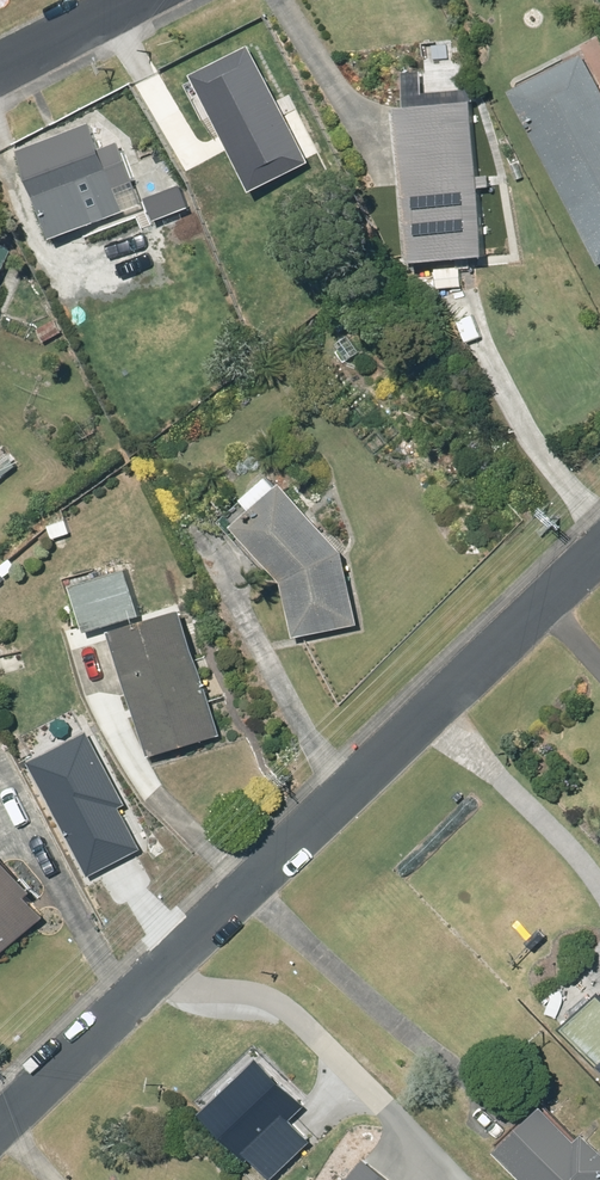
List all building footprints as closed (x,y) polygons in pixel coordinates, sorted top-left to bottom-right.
[(598,266),(599,265),(599,37),(585,45),(590,55),(585,58),(584,55),(510,93),(598,266)] [(394,52),(382,52),(382,68),(395,67),(394,52)] [(398,110),(411,263),(486,257),(480,191),(497,189),(495,165),(478,167),(472,103),(398,110)] [(90,124),(19,151),(53,240),(124,214),(115,189),(137,180),(125,151),(103,160),(90,124)] [(166,156),(179,187),(147,201),(157,224),(186,211),(196,234),(229,220),(196,143),(166,156)] [(11,245),(0,240),(0,270),(11,245)] [(55,317),(36,327),(43,339),(61,329),(55,317)] [(349,337),(336,346),(348,362),(361,353),(349,337)] [(233,517),(283,573),(294,632),(360,619),(345,545),(283,474),(233,517)] [(215,540),(193,503),(174,514),(196,551),(215,540)] [(126,564),(70,580),(84,627),(140,611),(126,564)] [(181,604),(110,624),(150,752),(220,730),(181,604)] [(45,912),(0,859),(0,949),(45,912)] [(530,1179),(599,1179),(599,1143),(586,1128),(578,1135),(545,1098),(496,1143),(530,1179)]
